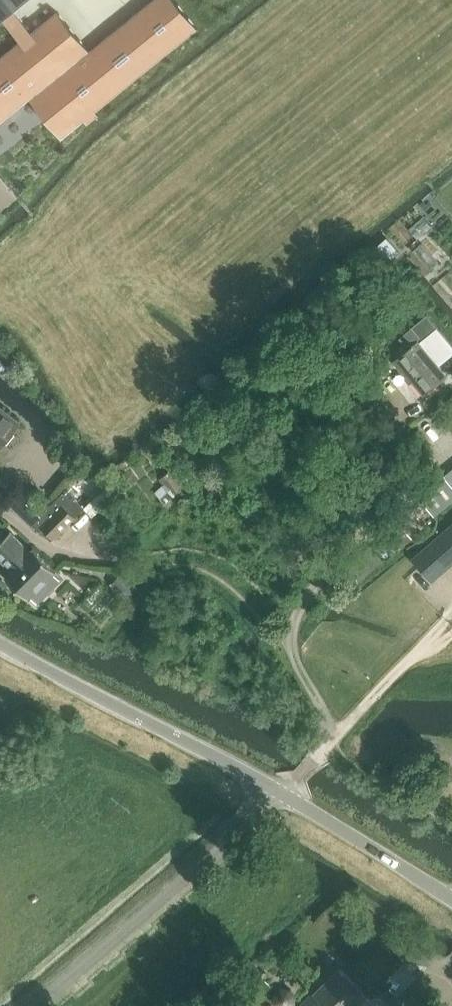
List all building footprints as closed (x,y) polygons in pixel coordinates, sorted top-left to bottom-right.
[(2,18),(20,41),(0,57),(0,123),(30,98),(62,138),(85,120),(88,123),(99,114),(96,111),(198,28),(175,0),(152,0),(90,51),(57,11),(32,32),(13,9),(25,0),(0,0),(0,20),(2,18)] [(387,237),(367,254),(380,269),(382,267),(398,254),(400,252),(387,237)] [(451,354),(451,344),(427,315),(405,333),(413,343),(411,345),(412,346),(394,361),(407,377),(410,375),(425,393),(446,375),(438,365),(451,354)] [(19,423),(0,408),(0,446),(19,423)] [(186,484),(174,472),(172,469),(160,479),(173,495),(186,484)] [(94,511),(111,494),(87,470),(70,487),(94,511)] [(35,523),(33,525),(40,531),(43,528),(54,539),(75,517),(76,517),(77,516),(85,508),(73,496),(70,499),(65,493),(41,516),(35,523)] [(20,496),(14,503),(35,522),(35,523),(41,516),(20,496)] [(393,555),(414,538),(401,523),(381,540),(393,555)] [(415,558),(433,579),(434,577),(451,562),(451,526),(415,558)] [(34,547),(26,555),(18,547),(22,542),(11,531),(0,542),(0,559),(3,562),(5,560),(13,568),(6,576),(29,599),(32,595),(33,596),(55,574),(54,573),(57,570),(34,547)] [(137,587),(122,573),(114,582),(128,596),(137,587)] [(367,996),(340,968),(302,1005),(356,1005),(367,996)]
